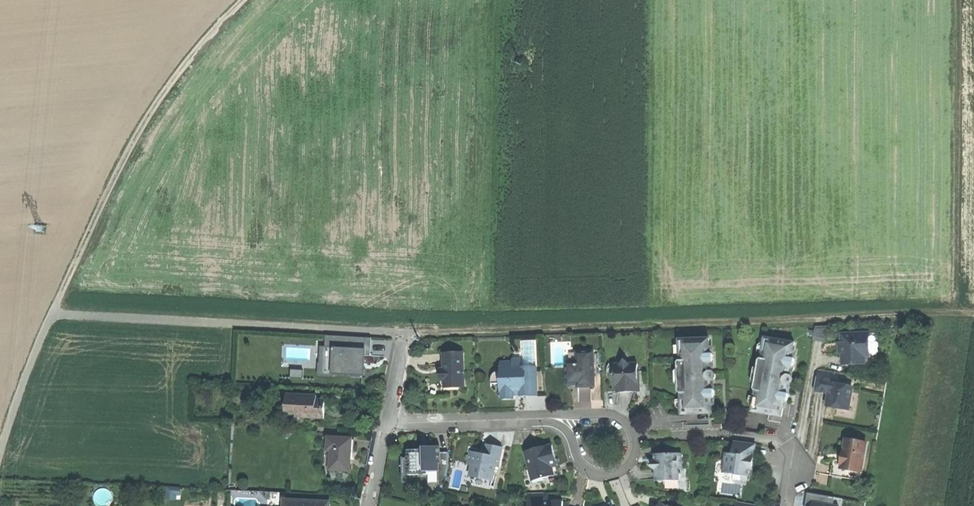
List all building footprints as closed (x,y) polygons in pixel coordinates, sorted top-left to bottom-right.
[(813,339),(825,342),(828,326),(815,326),(813,339)] [(869,334),(842,335),(842,343),(838,343),(839,348),(839,354),(842,354),(843,365),(870,364),(869,334)] [(333,372),(364,374),(365,355),(370,355),(371,337),(325,335),(325,346),(320,346),(320,362),(318,362),(318,374),(333,375),(333,372)] [(781,416),(782,408),(787,408),(791,379),(795,349),(792,349),(793,341),(782,339),(781,344),(767,342),(765,357),(759,357),(759,359),(758,364),(758,365),(756,382),(755,381),(754,387),(754,389),(758,390),(756,406),(770,408),(769,414),(781,416)] [(712,407),(715,407),(715,381),(716,379),(716,378),(716,376),(713,373),(713,347),(709,347),(709,340),(698,340),(698,346),(684,346),(684,362),(679,362),(678,364),(678,370),(680,370),(681,388),(678,388),(678,394),(680,395),(685,395),(686,411),(700,411),(700,416),(712,416),(712,407)] [(588,388),(594,388),(594,353),(576,353),(576,363),(576,367),(567,367),(567,382),(583,382),(583,388),(588,388)] [(449,389),(463,389),(463,356),(444,355),(444,365),(444,371),(440,373),(440,379),(445,382),(449,382),(449,389)] [(628,394),(640,394),(640,383),(639,383),(639,366),(630,366),(625,362),(621,367),(616,367),(616,373),(611,377),(616,381),(616,383),(618,383),(618,387),(617,394),(628,394)] [(521,398),(537,398),(537,369),(513,369),(513,364),(501,364),(501,372),(498,372),(494,375),(491,379),(491,385),(502,385),(502,401),(508,401),(515,401),(515,394),(521,394),(521,398)] [(304,370),(291,370),(290,378),(304,379),(304,370)] [(834,373),(818,370),(817,382),(815,391),(830,394),(828,407),(849,411),(852,387),(838,385),(839,383),(833,382),(834,373)] [(296,419),(325,420),(325,412),(325,402),(317,402),(312,402),(312,397),(287,396),(286,409),(297,409),(296,419)] [(332,472),(351,472),(352,458),(352,439),(329,439),(328,453),(333,453),(332,472)] [(867,443),(846,440),(844,454),(841,468),(862,472),(867,443)] [(756,445),(735,443),(733,455),(727,454),(724,474),(734,475),(734,481),(747,482),(748,477),(749,469),(753,470),(756,445)] [(404,475),(427,475),(427,472),(438,471),(438,477),(446,476),(449,466),(449,453),(440,453),(440,445),(426,446),(420,446),(420,449),(408,449),(408,457),(403,457),(404,475)] [(553,446),(526,453),(531,471),(535,470),(537,480),(555,476),(552,465),(555,465),(557,464),(553,446)] [(471,454),(469,466),(473,467),(471,478),(493,482),(496,468),(499,468),(503,450),(493,448),(488,447),(486,456),(471,454)] [(682,470),(681,453),(667,454),(654,454),(654,461),(649,463),(656,471),(656,480),(660,483),(679,482),(679,470),(682,470)] [(861,481),(862,472),(841,468),(832,467),(830,476),(861,481)] [(167,487),(167,498),(177,498),(177,495),(181,496),(181,488),(167,487)] [(840,505),(832,504),(834,497),(807,492),(805,505),(840,505)] [(526,495),(526,505),(560,505),(560,503),(553,503),(541,503),(541,495),(526,495)]
